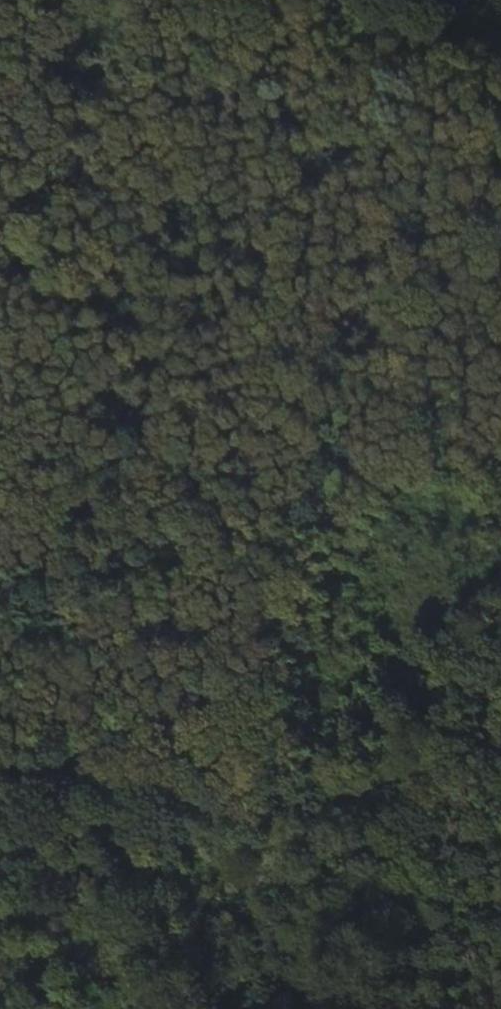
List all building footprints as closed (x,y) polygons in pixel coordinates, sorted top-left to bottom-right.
[(26,1000),(26,1008),(40,1008),(39,1000),(26,1000)]
